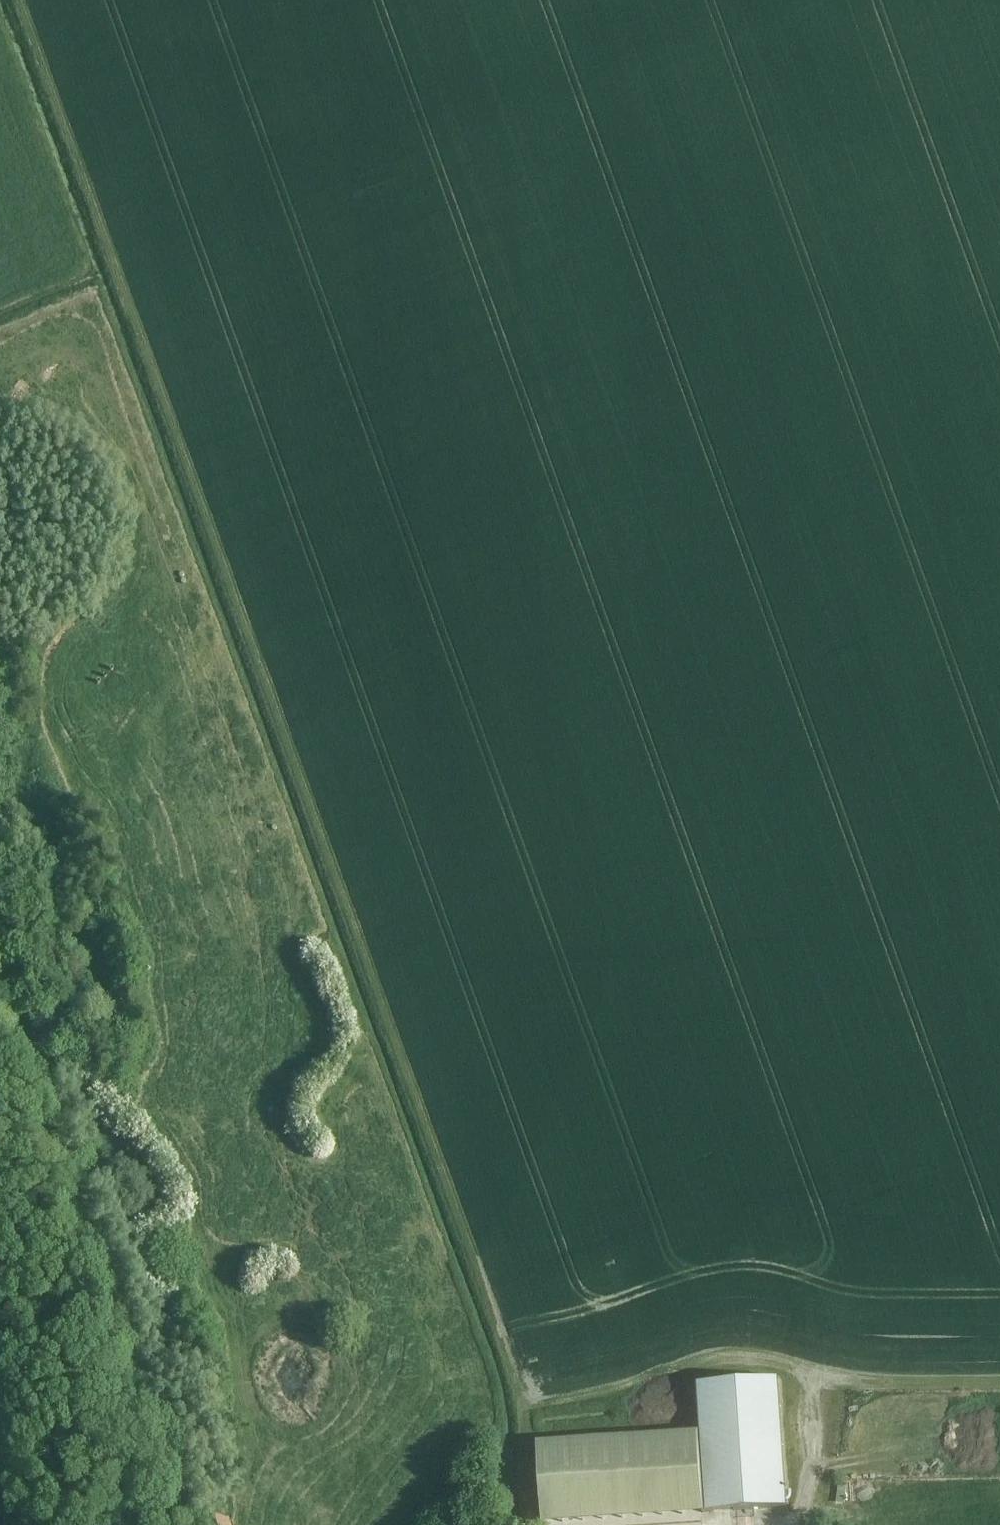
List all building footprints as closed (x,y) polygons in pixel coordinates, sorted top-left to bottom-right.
[(708,1512),(787,1507),(779,1379),(699,1385),(708,1512)] [(543,1523),(704,1513),(699,1431),(537,1441),(543,1523)]
